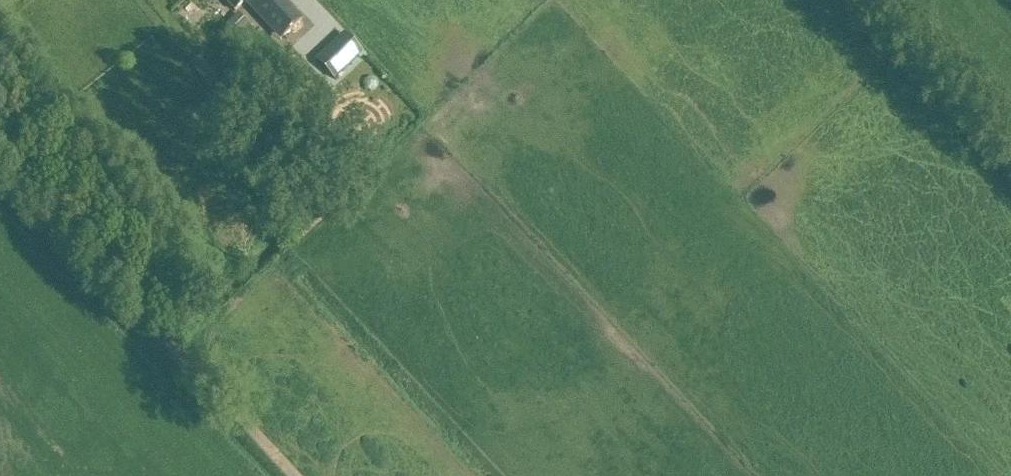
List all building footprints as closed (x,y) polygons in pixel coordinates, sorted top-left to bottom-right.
[(235,13),(245,4),(255,14),(258,11),(284,40),(302,23),(280,0),(268,0),(261,6),(255,0),(223,0),(235,13)] [(239,17),(226,29),(237,40),(249,28),(239,17)] [(321,68),(334,82),(362,56),(357,51),(344,37),(334,46),(316,63),(321,68)] [(212,75),(201,60),(200,59),(190,67),(191,68),(202,83),(212,75)]
